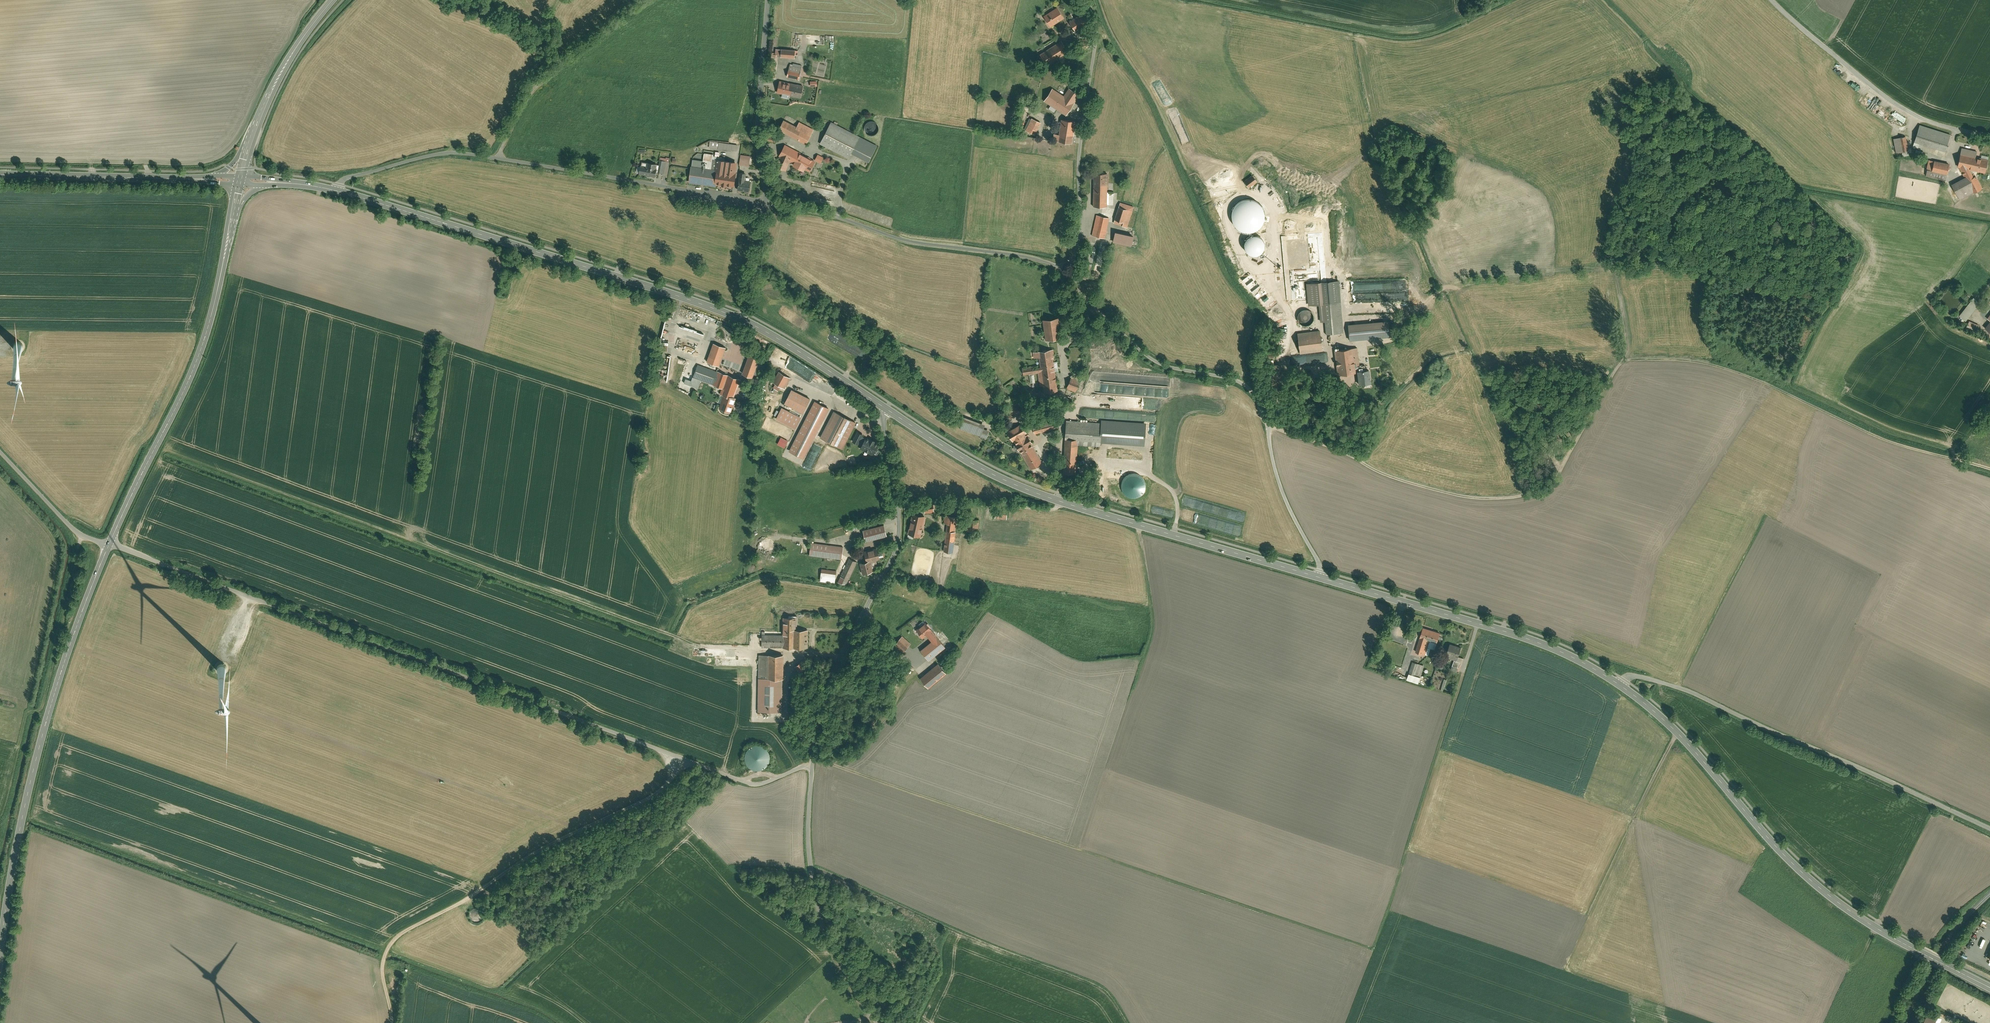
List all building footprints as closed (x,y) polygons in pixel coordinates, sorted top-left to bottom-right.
[(1056,7),(1043,15),(1050,27),(1064,19),(1056,7)] [(1081,12),(1068,21),(1075,32),(1088,23),(1081,12)] [(1069,51),(1061,39),(1041,52),(1049,64),(1069,51)] [(1080,49),(1090,49),(1090,39),(1079,40),(1080,49)] [(798,50),(794,50),(781,49),(780,57),(793,58),(793,55),(797,55),(798,50)] [(789,65),(786,78),(798,80),(800,68),(789,65)] [(790,83),(779,81),(776,93),(788,95),(787,96),(800,99),(803,85),(790,82),(790,83)] [(1044,101),(1065,115),(1078,95),(1068,88),(1063,96),(1052,89),(1044,101)] [(1030,112),(1022,129),(1034,135),(1041,122),(1037,120),(1039,116),(1030,112)] [(781,132),(805,144),(813,129),(797,121),(795,125),(782,119),(780,123),(777,129),(781,132)] [(1057,140),(1071,142),(1075,121),(1060,119),(1057,140)] [(878,146),(830,121),(819,144),(847,158),(850,153),(870,162),(878,146)] [(877,126),(875,124),(872,122),(870,122),(867,123),(865,124),(863,127),(863,130),(864,132),(866,135),(868,136),(871,136),(874,135),(876,134),(877,131),(878,128),(877,126)] [(1919,124),(1911,148),(1943,158),(1950,134),(1919,124)] [(1908,156),(1905,137),(1892,139),(1895,153),(1900,152),(1901,157),(1908,156)] [(708,142),(708,147),(717,148),(716,149),(730,151),(730,150),(736,150),(736,145),(708,142)] [(785,171),(789,161),(793,163),(792,165),(802,171),(803,169),(808,171),(814,160),(784,143),(777,154),(779,155),(774,166),(785,171)] [(1972,177),(1969,171),(1984,174),(1987,159),(1975,157),(1976,151),(1961,148),(1957,168),(1958,168),(1963,177),(1950,184),(1960,201),(1982,189),(1975,176),(1972,177)] [(716,184),(733,186),(736,163),(713,160),(714,155),(704,153),(703,161),(692,159),(689,183),(716,186),(716,184)] [(814,160),(821,163),(824,157),(817,154),(814,160)] [(741,155),(739,164),(749,165),(750,156),(741,155)] [(659,160),(657,172),(663,173),(664,165),(668,166),(669,162),(659,160)] [(1946,174),(1948,163),(1932,160),(1930,171),(1926,170),(1925,176),(1931,177),(1932,171),(1946,174)] [(638,174),(655,178),(657,170),(656,170),(657,165),(641,162),(638,174)] [(745,172),(739,171),(736,190),(748,191),(749,180),(744,180),(745,172)] [(1092,207),(1106,207),(1106,173),(1093,173),(1092,207)] [(1248,189),(1257,182),(1252,175),(1243,181),(1248,189)] [(1133,206),(1119,202),(1113,219),(1114,220),(1113,224),(1120,227),(1122,222),(1127,224),(1133,206)] [(1096,215),(1091,236),(1104,239),(1109,218),(1096,215)] [(1132,236),(1113,232),(1111,241),(1129,246),(1132,236)] [(1342,333),(1338,280),(1321,281),(1326,334),(1342,333)] [(1958,316),(1965,321),(1979,302),(1973,297),(1971,300),(1969,302),(1967,301),(1965,305),(1966,306),(1958,316)] [(1313,313),(1311,311),(1308,309),(1305,309),(1302,310),(1299,312),(1298,315),(1297,318),(1298,321),(1300,323),(1303,325),(1306,325),(1310,324),(1312,322),(1313,319),(1314,316),(1313,313)] [(1060,317),(1042,320),(1044,337),(1045,341),(1063,338),(1060,317)] [(1965,327),(1976,331),(1978,324),(1968,320),(1965,327)] [(1373,329),(1348,331),(1349,340),(1369,339),(1373,338),(1373,335),(1373,329)] [(1297,333),(1299,355),(1322,352),(1320,330),(1297,333)] [(718,367),(725,348),(712,343),(705,362),(718,367)] [(1357,347),(1333,350),(1336,374),(1356,372),(1358,384),(1371,382),(1369,369),(1360,370),(1357,347)] [(1053,364),(1051,349),(1031,352),(1032,358),(1038,357),(1039,366),(1037,367),(1037,365),(1021,368),(1022,375),(1038,373),(1039,386),(1042,386),(1043,394),(1057,392),(1055,374),(1061,373),(1060,363),(1053,364)] [(760,358),(748,354),(741,373),(753,377),(760,358)] [(693,387),(696,378),(720,388),(718,392),(721,393),(717,403),(729,407),(738,385),(740,380),(697,364),(692,377),(690,380),(685,378),(683,383),(693,387)] [(1282,374),(1282,364),(1270,364),(1269,382),(1282,383),(1282,374)] [(771,382),(784,389),(789,378),(785,376),(787,371),(781,368),(778,372),(777,371),(771,382)] [(1080,379),(1070,376),(1066,388),(1076,392),(1080,379)] [(791,390),(785,404),(803,413),(810,399),(791,390)] [(1006,401),(1006,414),(1022,414),(1022,402),(1006,401)] [(828,409),(815,402),(789,451),(803,458),(828,409)] [(801,418),(781,409),(776,420),(795,430),(801,418)] [(842,450),(855,422),(832,411),(818,438),(842,450)] [(961,430),(985,439),(989,430),(983,428),(984,424),(966,417),(961,430)] [(1065,420),(1063,444),(1062,471),(1076,471),(1077,445),(1100,447),(1102,423),(1065,420)] [(1042,461),(1020,423),(1007,431),(1029,469),(1042,461)] [(1056,423),(1042,427),(1044,433),(1057,429),(1056,423)] [(862,435),(857,432),(852,442),(858,445),(858,444),(862,436),(862,435)] [(869,440),(862,436),(858,444),(862,445),(860,449),(873,455),(878,444),(875,443),(875,442),(870,439),(869,440)] [(785,448),(788,440),(780,437),(777,444),(785,448)] [(933,506),(923,507),(923,514),(934,513),(933,506)] [(995,508),(994,518),(1007,518),(1008,509),(995,508)] [(919,537),(924,517),(912,513),(911,517),(907,534),(911,535),(919,537)] [(952,553),(956,517),(943,516),(942,524),(946,525),(943,552),(952,553)] [(977,529),(978,519),(968,518),(967,530),(974,531),(977,531),(977,529)] [(886,536),(883,524),(862,529),(865,541),(886,536)] [(773,543),(771,540),(768,538),(765,538),(762,539),(760,541),(758,544),(758,547),(759,550),(761,552),(763,554),(767,554),(770,553),(772,551),(774,548),(774,545),(773,543)] [(841,560),(843,546),(810,542),(808,556),(841,560)] [(877,567),(875,559),(879,558),(876,548),(862,551),(865,562),(859,564),(862,574),(873,571),(872,568),(877,567)] [(847,583),(856,562),(847,558),(844,565),(838,581),(842,582),(846,584),(847,583)] [(819,575),(834,577),(835,571),(820,569),(819,575)] [(760,648),(807,649),(807,630),(796,629),(796,617),(781,617),(781,635),(761,634),(760,648)] [(945,647),(925,622),(915,630),(922,639),(926,635),(931,641),(919,651),(928,661),(945,647)] [(1440,632),(1422,627),(1415,652),(1426,656),(1428,648),(1435,650),(1440,632)] [(910,644),(901,636),(893,644),(902,652),(910,644)] [(1462,647),(1449,643),(1445,658),(1453,660),(1451,667),(1457,670),(1460,662),(1463,663),(1464,658),(1459,657),(1462,647)] [(783,655),(757,655),(756,713),(782,713),(783,655)] [(801,660),(793,667),(798,673),(806,666),(801,660)] [(1424,665),(1413,662),(1410,674),(1420,677),(1424,665)] [(937,663),(919,678),(928,689),(946,674),(937,663)] [(893,687),(904,672),(899,669),(889,683),(893,687)] [(750,674),(748,672),(745,670),(743,670),(740,671),(737,673),(736,676),(735,679),(736,682),(738,684),(741,685),(744,686),(747,685),(749,683),(751,680),(751,677),(750,674)] [(754,771),(758,771),(763,770),(766,767),(768,764),(769,760),(769,756),(768,752),(765,749),(761,747),(757,746),(753,746),(750,748),(747,751),(745,755),(744,759),(745,763),(747,767),(750,770),(754,771)] [(1926,1022),(1939,1022),(1941,1018),(1930,1013),(1926,1022)]
